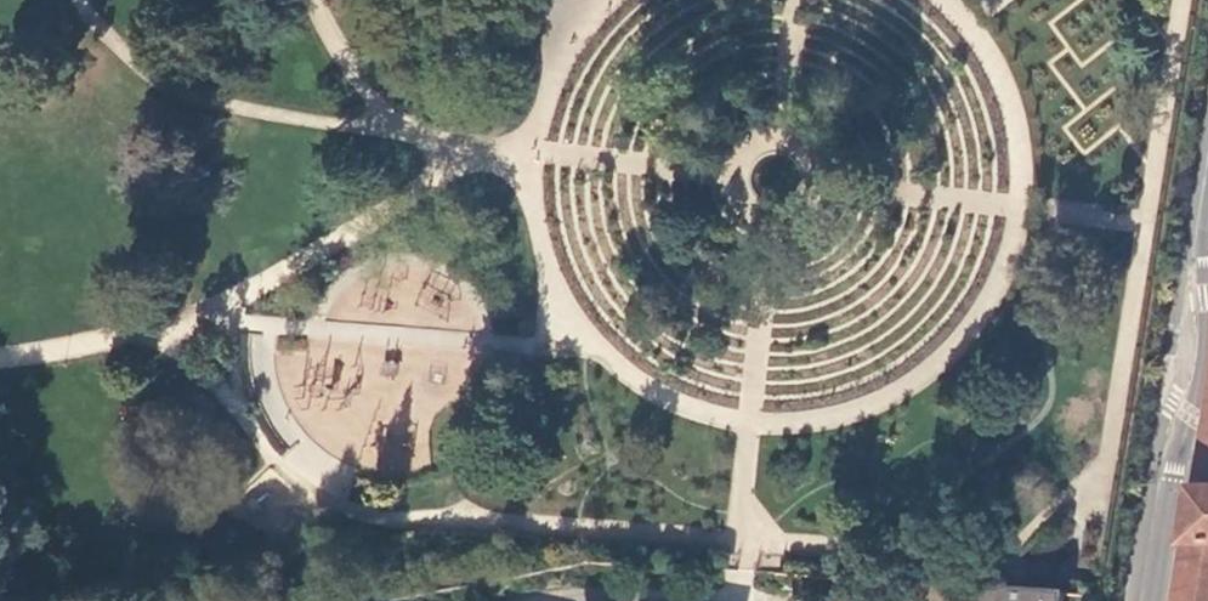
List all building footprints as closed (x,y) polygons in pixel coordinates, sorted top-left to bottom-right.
[(1191,482),(1181,545),(1185,545),(1176,600),(1207,600),(1207,383),(1191,482)] [(1060,589),(910,579),(909,600),(1059,600),(1060,589)] [(1070,600),(1103,600),(1103,595),(1070,593),(1070,600)]
